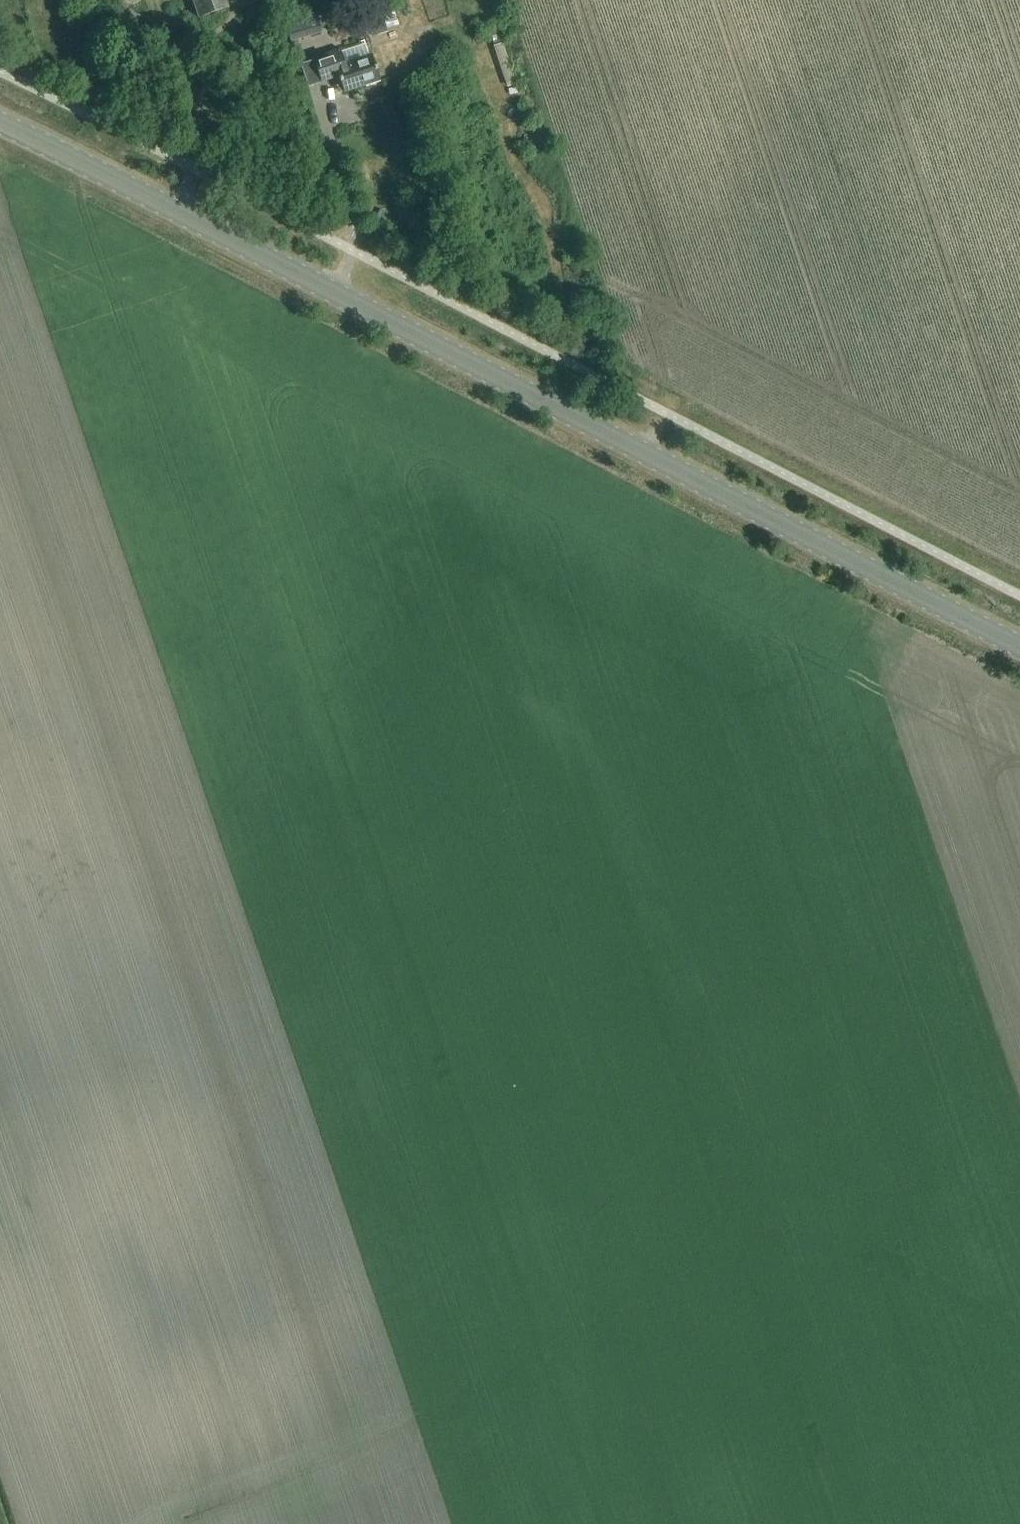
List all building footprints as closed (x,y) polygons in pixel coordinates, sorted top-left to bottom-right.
[(199,19),(228,9),(225,0),(193,0),(199,19)] [(393,0),(379,4),(386,27),(399,23),(393,0)] [(372,37),(385,33),(376,5),(363,9),(372,37)] [(290,42),(320,32),(315,16),(285,26),(290,42)] [(312,59),(313,61),(298,66),(305,88),(321,83),(321,85),(339,79),(344,94),(381,82),(372,56),(346,65),(342,53),(340,49),(312,59)] [(320,198),(325,189),(312,182),(308,191),(320,198)]
